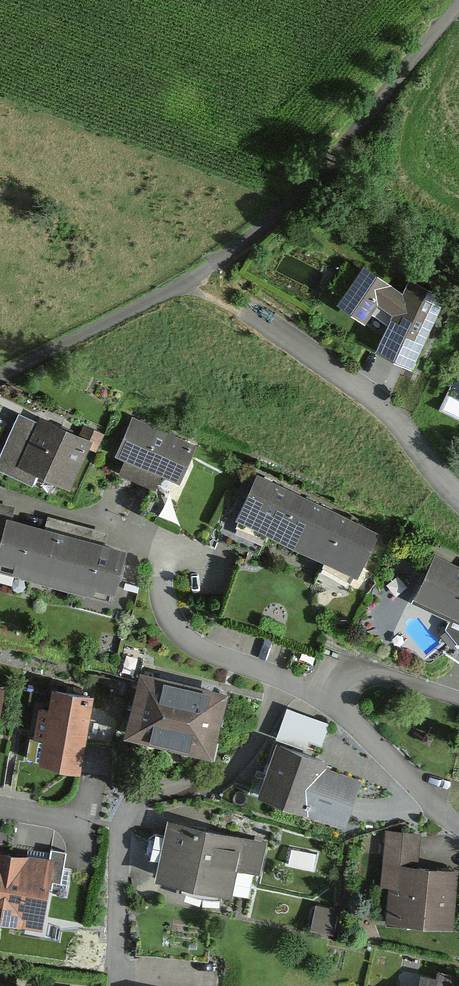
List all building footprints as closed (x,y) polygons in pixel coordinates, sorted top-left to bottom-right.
[(370,308),(394,321),(381,343),(408,358),(443,295),(413,279),(407,290),(366,267),(346,302),(367,313),(370,308)] [(20,413),(0,454),(0,458),(32,474),(38,461),(67,475),(87,437),(42,415),(39,422),(20,413)] [(193,445),(134,415),(120,444),(130,449),(122,464),(154,480),(162,464),(179,473),(193,445)] [(316,502),(259,475),(240,514),(296,542),(316,502)] [(372,530),(316,502),(296,542),(353,570),(372,530)] [(11,515),(0,554),(0,559),(54,574),(66,531),(11,515)] [(121,546),(66,531),(54,574),(109,589),(121,546)] [(425,556),(389,635),(458,666),(458,571),(425,556)] [(228,687),(139,665),(124,728),(213,750),(228,687)] [(51,707),(42,705),(33,755),(77,763),(89,693),(55,687),(51,707)] [(356,780),(265,745),(244,798),(335,833),(356,780)] [(258,837),(171,822),(162,875),(248,890),(258,837)] [(417,840),(379,836),(370,922),(445,930),(452,870),(414,866),(417,840)] [(9,852),(0,850),(0,902),(9,852)] [(49,859),(9,852),(0,902),(0,910),(39,917),(49,859)] [(418,974),(416,985),(458,985),(458,983),(418,974)]
